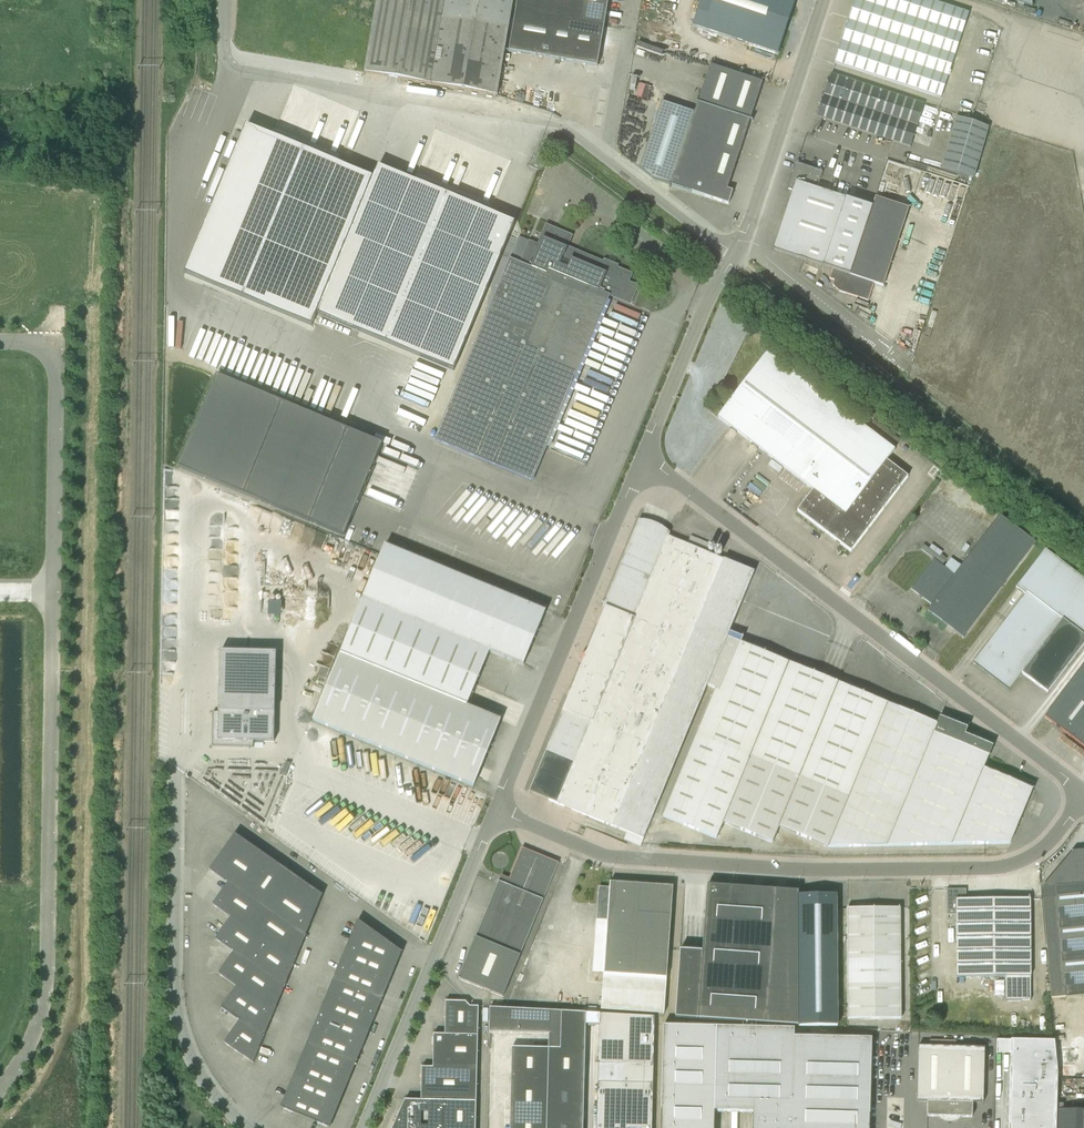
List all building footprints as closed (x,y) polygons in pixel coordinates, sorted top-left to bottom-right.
[(364,75),(385,78),(398,81),(497,97),(497,96),(505,51),(514,0),(377,0),(364,75)] [(609,0),(518,0),(516,10),(604,25),(609,0)] [(692,27),(778,55),(796,0),(701,0),(692,27)] [(835,63),(941,98),(969,13),(929,0),(855,0),(835,63)] [(516,10),(509,52),(597,67),(604,25),(516,10)] [(237,34),(263,35),(264,27),(237,25),(237,34)] [(751,120),(763,82),(710,65),(698,103),(696,102),(696,103),(698,103),(671,185),(729,205),(731,198),(733,191),(728,190),(750,121),(753,121),(751,120)] [(831,74),(824,95),(817,116),(910,147),(917,128),(925,105),(831,74)] [(974,176),(991,124),(959,114),(942,165),(974,176)] [(338,164),(271,136),(247,126),(185,274),(311,326),(315,317),(373,179),(354,171),(338,164)] [(793,191),(788,207),(864,233),(872,207),(816,189),(822,172),(797,163),(789,189),(793,191)] [(453,373),(515,224),(377,167),(373,179),(315,317),(453,373)] [(868,301),(874,283),(883,286),(909,209),(876,198),(872,208),(872,207),(864,233),(850,275),(833,270),(830,279),(835,281),(833,286),(839,292),(868,301)] [(864,233),(788,207),(774,250),(833,270),(850,275),(864,233)] [(434,441),(435,441),(533,482),(611,296),(630,304),(638,287),(628,282),(632,274),(579,254),(578,257),(566,252),(572,237),(547,227),(537,248),(528,244),(520,263),(510,259),(434,441)] [(519,237),(510,259),(520,263),(529,241),(519,237)] [(718,418),(761,450),(813,490),(797,511),(851,552),(908,476),(887,460),(895,450),(767,353),(718,418)] [(345,536),(384,443),(220,375),(181,468),(345,536)] [(955,575),(934,559),(911,590),(932,605),(928,611),(964,639),(1036,543),(1000,516),(955,575)] [(563,710),(565,711),(591,722),(557,803),(643,839),(754,572),(668,537),(659,557),(629,544),(603,606),(605,607),(600,620),(598,622),(598,625),(587,652),(581,657),(581,665),(570,692),(568,694),(568,696),(563,710)] [(385,545),(341,654),(314,720),(474,786),(501,720),(467,706),(490,651),(524,665),(546,612),(385,545)] [(1045,550),(1018,586),(1027,592),(973,663),(1009,690),(1022,673),(1048,693),(1083,645),(1083,579),(1045,550)] [(270,621),(282,621),(283,607),(270,607),(270,621)] [(888,704),(817,675),(727,638),(707,686),(716,689),(663,817),(717,839),(723,823),(772,843),(779,827),(828,847),(829,847),(888,704)] [(215,712),(214,745),(255,746),(255,741),(276,742),(279,651),(222,649),(220,712),(215,712)] [(1045,717),(1083,747),(1083,665),(1045,717)] [(1032,790),(983,769),(989,755),(988,755),(987,756),(980,753),(984,743),(960,733),(962,726),(940,717),(937,724),(888,704),(829,847),(1010,844),(1032,790)] [(231,918),(226,925),(222,931),(216,939),(234,952),(225,965),(219,974),(237,987),(228,1000),(222,1008),(240,1021),(231,1035),(231,1034),(225,1043),(254,1063),(267,1031),(270,1022),(271,1022),(274,1014),(277,1006),(281,997),(284,989),(288,981),(287,981),(291,972),(295,964),(298,956),(298,955),(301,947),(302,947),(305,939),(307,934),(310,926),(323,895),(317,891),(301,880),(299,883),(277,867),(279,865),(274,861),(271,859),(269,862),(259,855),(262,852),(235,834),(235,835),(237,836),(230,847),(228,845),(224,851),(224,850),(210,870),(228,883),(223,891),(219,896),(213,905),(231,918)] [(522,848),(507,884),(507,885),(499,881),(459,978),(503,997),(558,863),(522,848)] [(607,927),(604,973),(601,1009),(664,1014),(667,978),(673,887),(610,882),(610,888),(599,887),(597,920),(603,921),(603,927),(607,927)] [(1043,899),(1051,998),(1083,995),(1083,884),(1056,886),(1057,897),(1043,899)] [(753,888),(708,885),(699,1019),(744,1022),(753,888)] [(744,1022),(799,1026),(798,895),(799,891),(753,888),(744,1022)] [(1031,1000),(1031,976),(1030,898),(966,899),(966,889),(947,889),(947,915),(956,915),(957,977),(1005,977),(1005,1000),(1031,1000)] [(837,895),(798,895),(799,1026),(838,1026),(837,895)] [(900,908),(847,908),(848,1019),(901,1019),(900,908)] [(363,1050),(363,1048),(364,1046),(375,1017),(376,1018),(376,1016),(377,1014),(379,1008),(388,985),(389,986),(390,982),(392,976),(399,959),(402,952),(391,944),(370,928),(358,920),(355,927),(353,933),(351,939),(341,962),(340,963),(339,965),(340,965),(330,988),(328,994),(327,995),(326,997),(327,997),(324,1003),(317,1020),(315,1026),(313,1029),(311,1035),(304,1052),(302,1058),(301,1058),(300,1061),(298,1067),(289,1090),(288,1090),(287,1093),(285,1099),(281,1107),(284,1109),(317,1123),(327,1127),(330,1127),(334,1119),(336,1113),(336,1114),(338,1110),(337,1110),(340,1104),(349,1081),(349,1082),(351,1078),(350,1078),(353,1072),(362,1049),(363,1050)] [(470,1006),(466,1001),(446,1001),(445,1034),(478,1035),(479,1006),(470,1006)] [(550,1010),(490,1007),(489,1032),(550,1033),(550,1010)] [(510,1127),(583,1127),(586,1013),(562,1012),(561,1049),(512,1047),(510,1127)] [(598,1014),(600,1015),(599,1064),(623,1065),(653,1065),(653,1067),(654,1067),(655,1015),(598,1014)] [(717,1026),(664,1025),(662,1127),(715,1127),(715,1111),(753,1112),(753,1127),(870,1127),(872,1038),(795,1036),(795,1028),(717,1026)] [(434,1034),(433,1067),(477,1068),(478,1035),(445,1034),(434,1034)] [(1057,1074),(1054,1041),(1011,1040),(1011,1054),(1009,1127),(1056,1127),(1057,1074)] [(961,1117),(972,1117),(973,1103),(983,1103),(985,1048),(919,1046),(917,1101),(928,1102),(927,1116),(939,1116),(943,1119),(947,1121),(952,1121),(957,1120),(961,1117)] [(623,1065),(622,1083),(653,1084),(654,1067),(653,1067),(653,1065),(623,1065)] [(477,1068),(433,1067),(422,1067),(421,1100),(476,1101),(477,1068)] [(653,1084),(622,1083),(598,1083),(597,1127),(652,1127),(653,1084)] [(421,1100),(405,1100),(395,1122),(394,1127),(395,1127),(476,1127),(476,1101),(421,1100)] [(1057,1109),(1057,1127),(1083,1127),(1083,1110),(1057,1109)]
